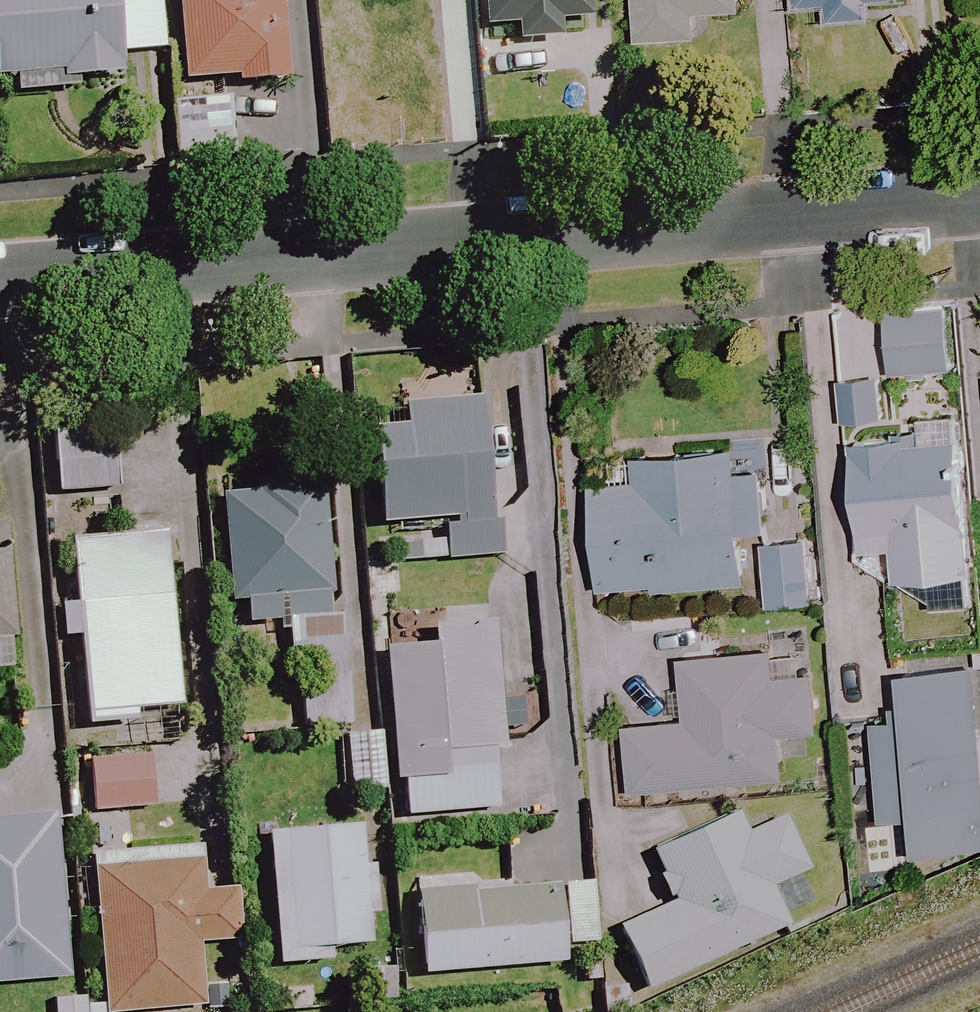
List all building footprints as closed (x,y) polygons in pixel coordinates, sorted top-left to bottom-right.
[(10,73),(13,95),(63,89),(62,80),(118,73),(116,54),(162,49),(157,0),(0,0),(0,74),(10,73)] [(277,0),(177,0),(180,83),(279,79),(277,0)] [(481,25),(513,24),(513,39),(552,38),(552,19),(584,18),(583,0),(480,0),(481,25)] [(638,41),(696,38),(694,13),(740,10),(739,0),(636,0),(638,41)] [(797,5),(826,3),(827,20),(870,16),(869,0),(796,0),(797,5)] [(951,369),(944,311),(883,319),(890,377),(951,369)] [(494,556),(482,419),(464,420),(462,402),(398,408),(400,426),(368,429),(377,526),(387,525),(391,565),(494,556)] [(967,576),(956,414),(893,419),(895,438),(852,441),(860,551),(892,549),(894,581),(967,576)] [(115,425),(51,428),(54,490),(37,491),(38,517),(64,515),(63,492),(118,489),(115,425)] [(734,472),(733,452),(644,455),(645,487),(595,489),(599,588),(742,582),(740,530),(765,529),(762,471),(734,472)] [(324,614),(323,489),(214,490),(214,591),(238,591),(238,614),(286,613),(287,724),(345,724),(344,614),(324,614)] [(17,671),(2,517),(0,517),(0,673),(17,671)] [(182,743),(161,523),(112,528),(114,544),(69,548),(74,604),(53,606),(56,638),(78,637),(86,726),(131,722),(134,747),(182,743)] [(500,746),(485,607),(389,618),(387,598),(363,601),(370,666),(373,690),(382,689),(396,818),(495,807),(488,748),(500,746)] [(809,652),(685,664),(690,720),(627,726),(633,791),(781,777),(777,734),(817,730),(809,652)] [(977,669),(902,674),(906,720),(873,723),(880,821),(911,819),(914,852),(979,848),(979,712),(977,669)] [(380,732),(344,734),(348,791),(384,788),(380,732)] [(149,809),(147,758),(89,761),(91,812),(149,809)] [(742,835),(734,815),(648,854),(671,905),(617,930),(645,991),(785,928),(766,886),(802,870),(778,818),(742,835)] [(57,818),(0,822),(0,985),(68,980),(57,818)] [(361,917),(376,916),(373,876),(358,877),(355,827),(266,833),(275,965),(309,962),(308,949),(363,945),(361,917)] [(87,1011),(150,1011),(203,1007),(197,944),(225,942),(218,860),(199,862),(198,846),(91,855),(104,1002),(86,1004),(87,1011)] [(594,943),(590,882),(416,893),(421,974),(560,964),(559,946),(594,943)] [(51,1000),(50,1011),(84,1011),(84,1000),(51,1000)]
